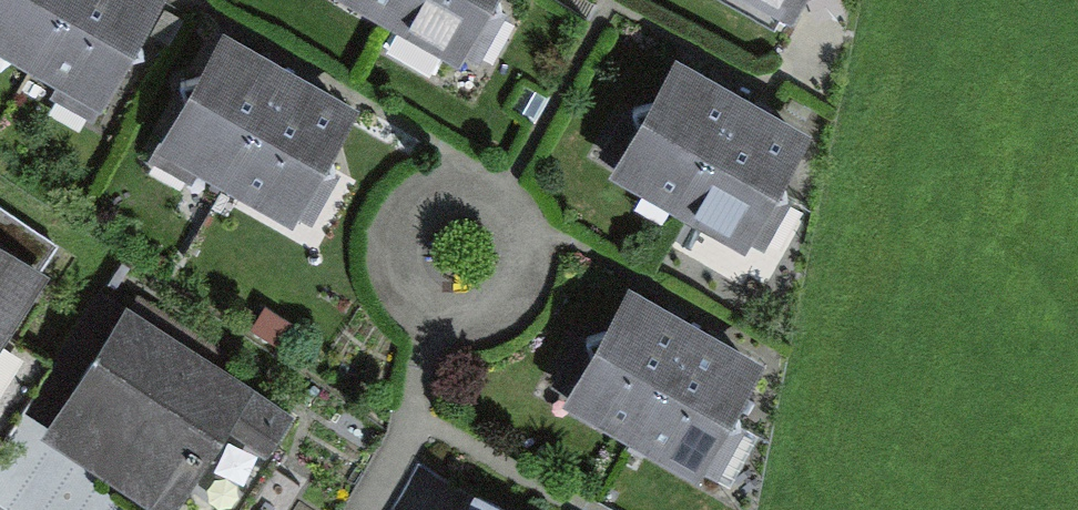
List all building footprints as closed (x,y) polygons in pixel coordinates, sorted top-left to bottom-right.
[(37,57),(70,0),(0,0),(0,37),(37,57)] [(97,92),(149,0),(70,0),(37,57),(97,92)] [(397,9),(402,0),(380,0),(397,9)] [(460,43),(484,0),(402,0),(397,9),(460,43)] [(168,138),(229,173),(286,74),(225,39),(168,138)] [(622,161),(683,197),(740,99),(679,64),(622,161)] [(229,173),(291,208),(347,108),(286,74),(229,173)] [(683,197),(744,232),(801,135),(740,99),(683,197)] [(55,253),(0,222),(0,349),(55,253)] [(573,390),(636,426),(692,327),(629,292),(573,390)] [(140,303),(70,413),(191,488),(260,377),(140,303)] [(636,426),(698,461),(754,362),(692,327),(636,426)]
